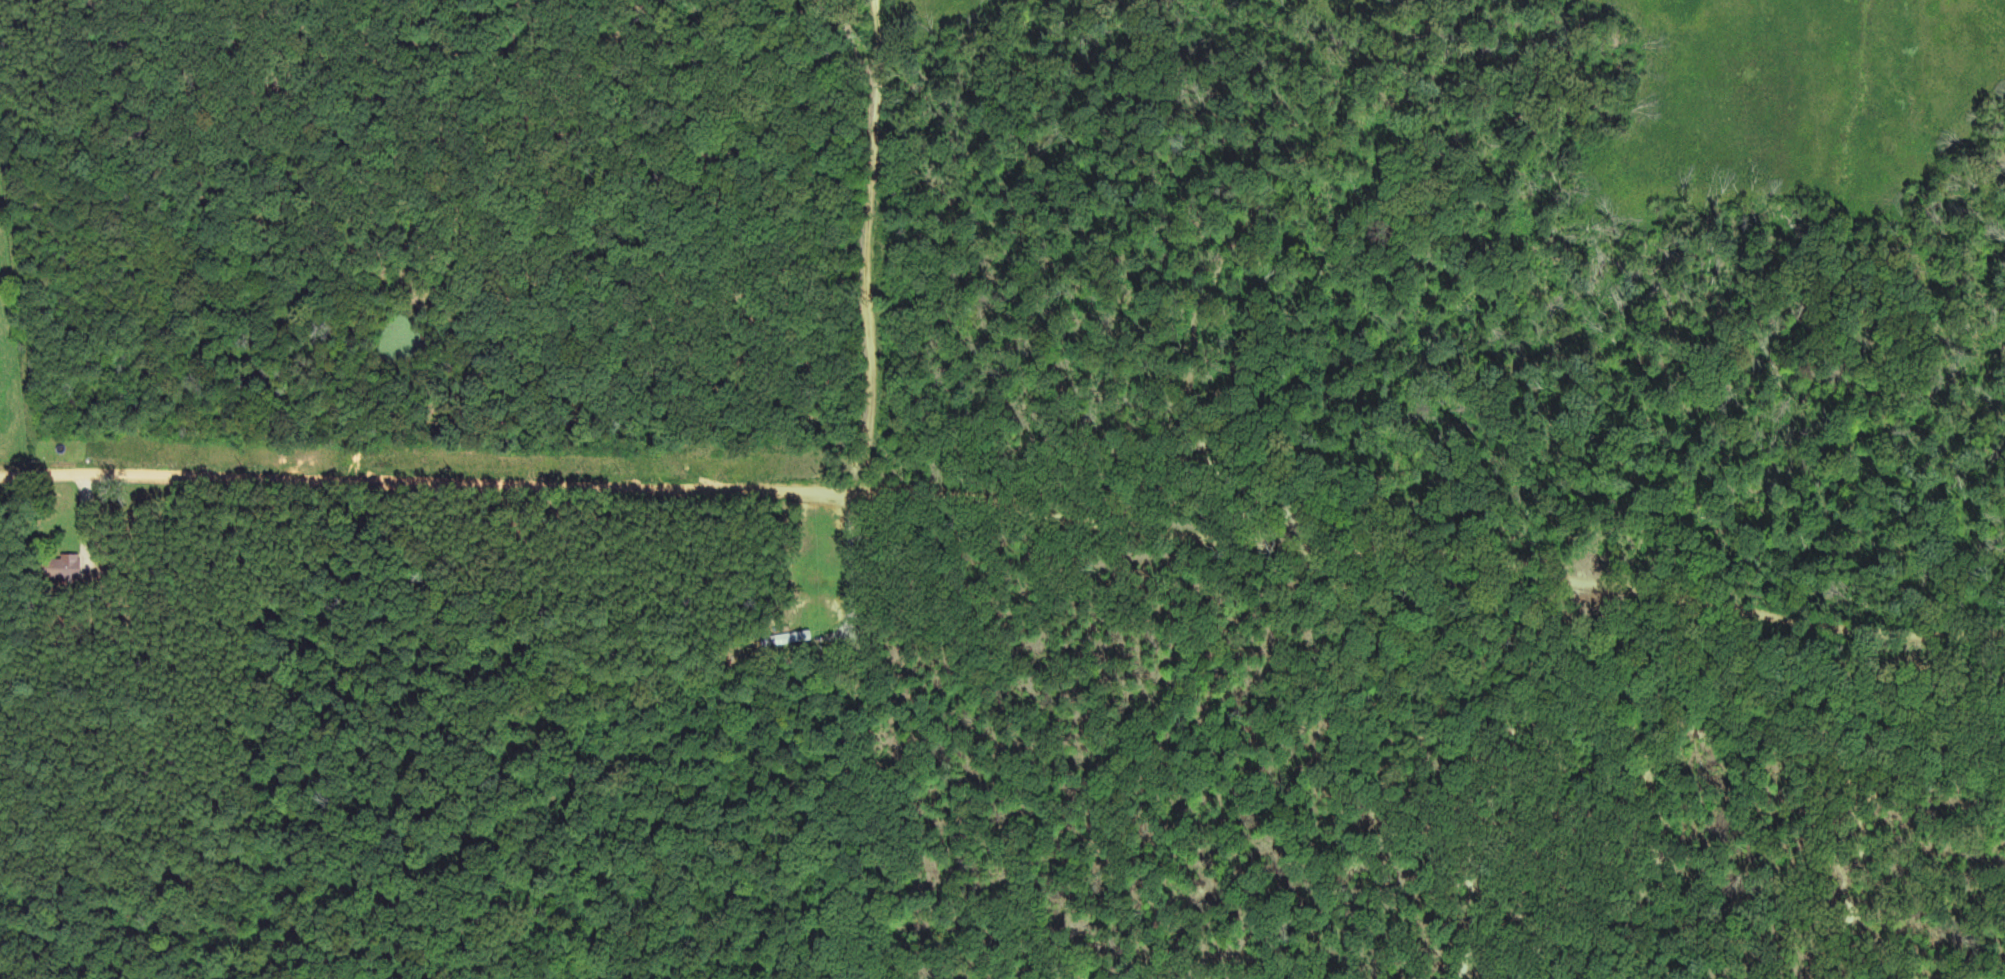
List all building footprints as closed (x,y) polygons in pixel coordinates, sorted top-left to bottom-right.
[(765,638),(766,649),(814,641),(812,631),(765,638)]
